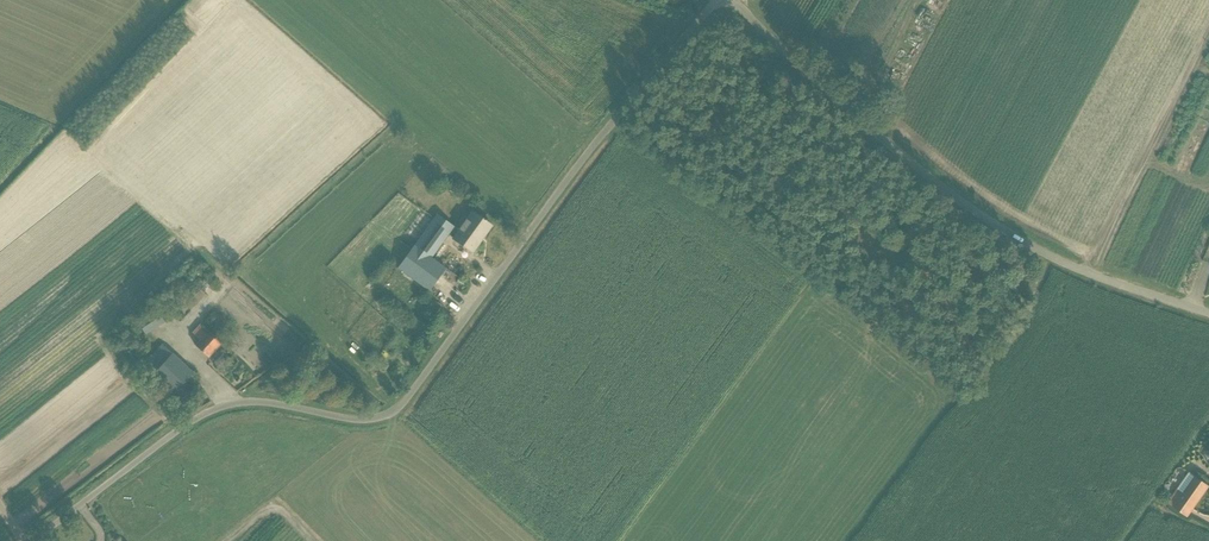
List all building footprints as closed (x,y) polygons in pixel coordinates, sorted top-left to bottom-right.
[(397,268),(420,284),(429,291),(446,268),(432,258),(448,234),(453,238),(453,239),(472,252),(481,240),(479,239),(489,224),(491,226),(491,225),(486,221),(486,220),(484,218),(483,219),(472,211),(461,227),(458,226),(456,228),(454,227),(454,226),(436,214),(397,268)] [(215,318),(218,325),(228,320),(225,313),(215,318)] [(415,316),(406,328),(417,336),(426,324),(415,316)] [(182,323),(175,329),(184,339),(191,332),(182,323)] [(221,343),(212,335),(200,324),(193,333),(201,340),(196,346),(199,349),(208,357),(221,343)] [(193,373),(184,365),(172,353),(172,354),(162,345),(143,365),(174,394),(193,373)] [(1208,487),(1199,480),(1189,473),(1168,503),(1187,516),(1208,487)]
